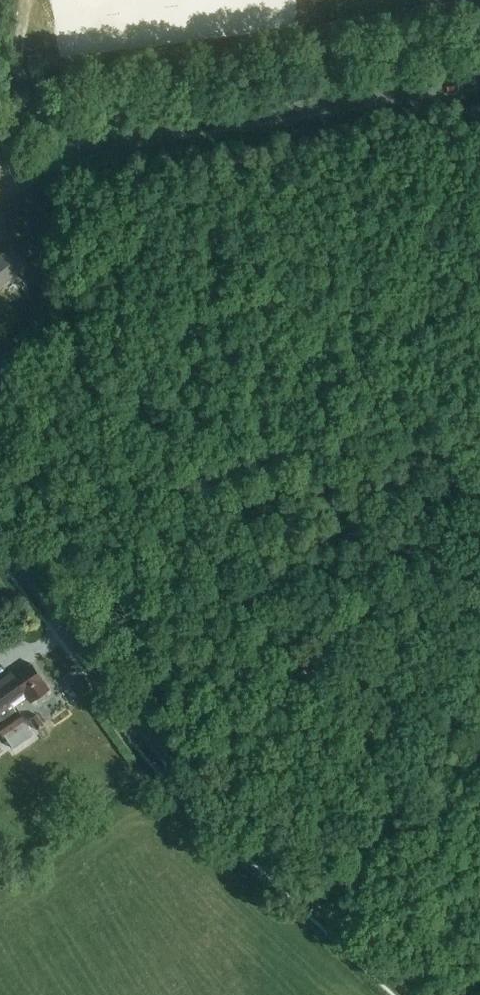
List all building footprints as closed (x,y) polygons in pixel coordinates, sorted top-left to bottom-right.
[(26,56),(29,72),(41,70),(38,54),(26,56)] [(27,266),(28,266),(12,245),(0,255),(0,286),(27,266)] [(13,707),(25,698),(29,703),(49,688),(30,662),(13,674),(11,672),(0,680),(0,732),(4,738),(8,735),(7,734),(14,730),(15,730),(27,722),(16,707),(14,708),(13,707)] [(43,724),(37,714),(29,719),(36,729),(43,724)]
